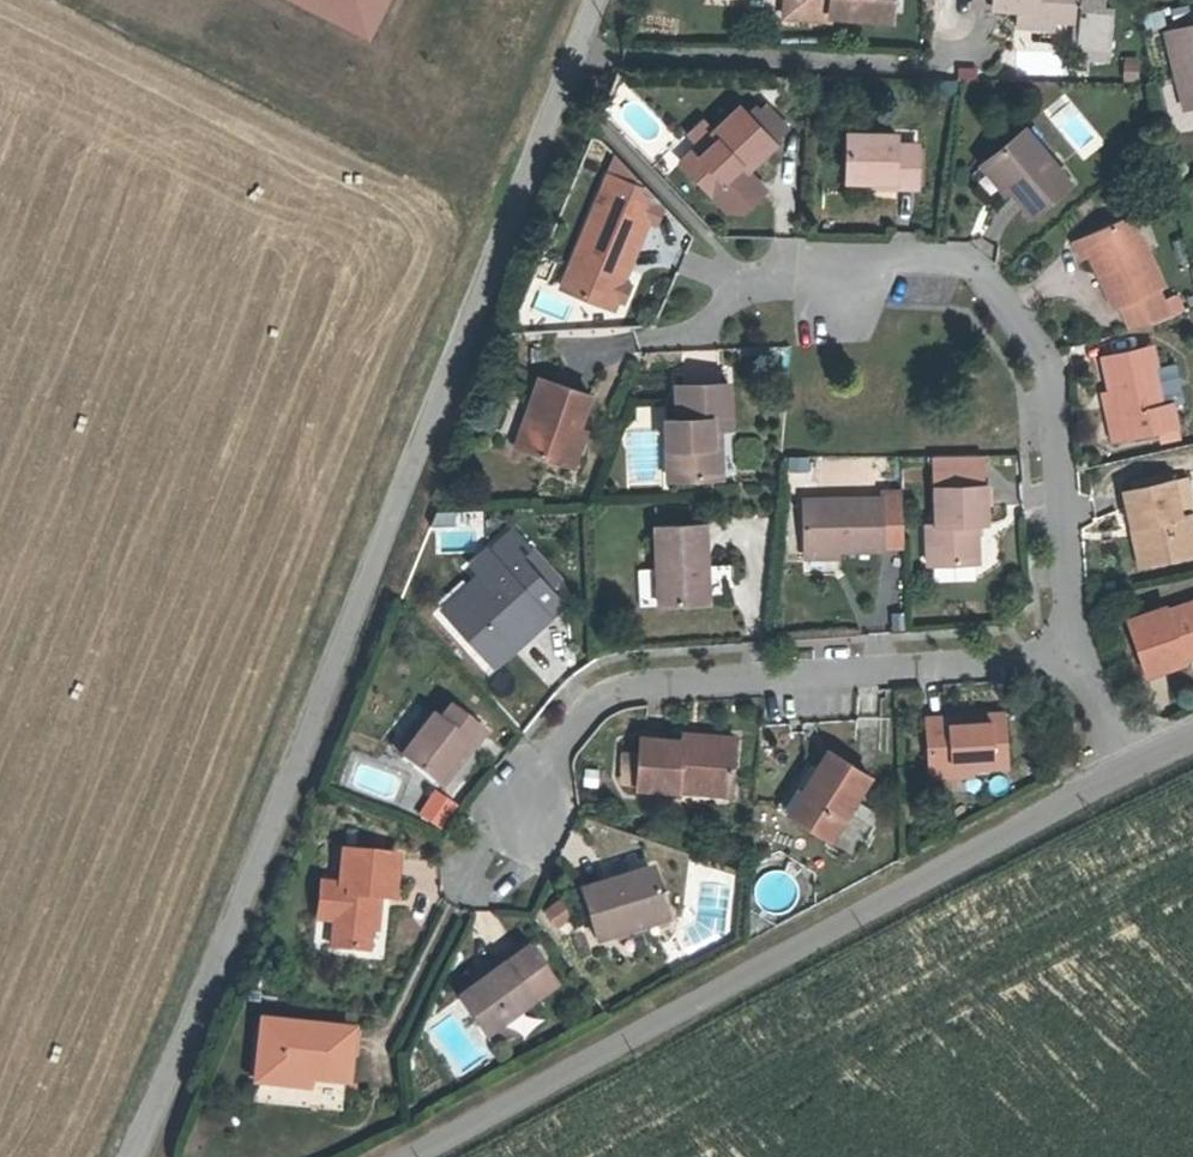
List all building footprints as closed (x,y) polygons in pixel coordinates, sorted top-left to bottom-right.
[(386,0),(300,0),(369,34),(386,0)] [(801,0),(784,0),(784,11),(800,12),(801,0)] [(891,0),(801,0),(800,12),(890,19),(891,0)] [(1103,0),(993,0),(993,7),(1017,9),(1036,11),(1035,19),(1055,20),(1080,22),(1078,47),(1109,49),(1111,9),(1103,8),(1103,0)] [(1054,29),(1055,20),(1035,19),(1036,11),(1017,9),(1016,26),(1054,29)] [(1164,24),(1162,12),(1142,16),(1145,28),(1164,24)] [(1166,32),(1184,109),(1192,107),(1192,25),(1166,32)] [(1108,61),(1109,49),(1078,47),(1077,58),(1108,61)] [(1121,57),(1124,79),(1140,77),(1137,55),(1121,57)] [(787,127),(765,104),(751,118),(773,140),(787,127)] [(746,170),(775,142),(773,140),(751,118),(739,105),(714,130),(697,146),(680,163),(709,193),(740,163),(744,167),(746,170)] [(697,146),(714,130),(703,119),(687,135),(697,146)] [(1031,215),(1069,184),(1024,129),(986,161),(1009,189),(1031,215)] [(916,187),(917,145),(895,145),(895,134),(847,133),(846,179),(873,180),(892,180),(892,186),(916,187)] [(599,173),(606,159),(590,151),(583,166),(599,173)] [(1009,189),(986,161),(980,165),(1004,194),(1009,189)] [(713,197),(744,167),(740,163),(709,193),(713,197)] [(627,268),(647,221),(630,214),(638,195),(625,182),(607,174),(561,287),(600,302),(616,264),(627,268)] [(1162,286),(1130,216),(1073,242),(1081,259),(1089,255),(1114,309),(1119,306),(1129,328),(1170,317),(1157,288),(1162,286)] [(1192,252),(1188,238),(1176,241),(1180,256),(1192,252)] [(611,307),(627,268),(616,264),(600,302),(611,307)] [(1165,408),(1156,367),(1151,346),(1102,357),(1110,392),(1115,418),(1122,416),(1127,437),(1147,433),(1176,427),(1171,406),(1165,408)] [(1184,404),(1175,363),(1156,367),(1165,408),(1171,406),(1184,404)] [(578,429),(590,395),(540,377),(515,446),(563,463),(575,428),(578,429)] [(713,477),(711,428),(718,428),(729,427),(728,384),(677,386),(678,419),(666,419),(668,479),(713,477)] [(1127,437),(1122,416),(1115,418),(1110,392),(1103,394),(1113,440),(1127,437)] [(1179,438),(1176,427),(1147,433),(1149,445),(1179,438)] [(572,466),(585,432),(578,429),(575,428),(563,463),(572,466)] [(720,477),(718,428),(711,428),(713,477),(720,477)] [(986,524),(985,485),(979,485),(978,455),(934,456),(936,523),(927,524),(928,564),(978,563),(976,524),(986,524)] [(899,481),(899,465),(887,466),(887,481),(899,481)] [(1189,513),(1192,512),(1192,506),(1187,480),(1173,483),(1172,480),(1123,490),(1131,527),(1141,525),(1149,563),(1192,554),(1192,529),(1189,513)] [(903,545),(902,491),(881,492),(881,498),(803,500),(804,550),(838,550),(883,549),(883,546),(903,545)] [(709,603),(707,567),(705,524),(655,526),(657,569),(659,605),(709,603)] [(1149,563),(1141,525),(1131,527),(1140,565),(1149,563)] [(484,656),(554,593),(551,590),(521,557),(531,548),(514,530),(490,552),(489,550),(471,567),(478,575),(488,586),(450,619),(484,656)] [(560,581),(531,548),(521,557),(551,590),(560,581)] [(727,602),(726,566),(707,567),(709,603),(727,602)] [(659,605),(657,569),(639,570),(640,606),(659,605)] [(450,619),(488,586),(478,575),(441,608),(450,619)] [(495,668),(565,605),(554,593),(484,656),(495,668)] [(1192,646),(1192,601),(1166,610),(1165,607),(1127,620),(1146,674),(1184,661),(1182,657),(1180,651),(1192,646)] [(1192,653),(1192,646),(1180,651),(1182,657),(1192,653)] [(472,748),(484,733),(450,706),(439,721),(433,716),(400,757),(436,785),(467,744),(472,748)] [(400,757),(433,716),(427,711),(394,753),(400,757)] [(1009,766),(1005,712),(924,718),(928,772),(974,769),(1009,766)] [(730,788),(734,739),(681,734),(681,741),(640,737),(639,755),(638,769),(636,786),(678,790),(678,784),(730,788)] [(472,748),(467,744),(436,785),(440,789),(472,748)] [(854,800),(869,775),(828,750),(817,767),(803,790),(808,793),(793,816),(829,839),(848,809),(854,800)] [(638,769),(639,755),(624,754),(622,768),(638,769)] [(793,816),(808,793),(803,790),(817,767),(808,761),(779,807),(793,816)] [(974,776),(974,769),(928,772),(928,779),(974,776)] [(730,794),(730,788),(678,784),(678,790),(730,794)] [(418,818),(445,827),(454,797),(427,789),(418,818)] [(874,826),(875,813),(854,800),(848,809),(874,826)] [(392,900),(396,855),(343,850),(339,886),(320,884),(318,907),(336,909),(335,920),(332,948),(366,951),(368,931),(371,898),(378,898),(392,900)] [(666,920),(651,870),(581,892),(596,941),(666,920)] [(375,931),(378,898),(371,898),(368,931),(375,931)] [(573,915),(560,900),(545,913),(558,928),(573,915)] [(335,920),(336,909),(318,907),(316,918),(335,920)] [(486,1036),(556,985),(525,943),(498,962),(502,967),(481,982),(459,998),(486,1036)] [(481,982),(502,967),(498,962),(477,977),(481,982)] [(346,1082),(352,1030),(261,1021),(254,1081),(306,1087),(307,1078),(346,1082)]
